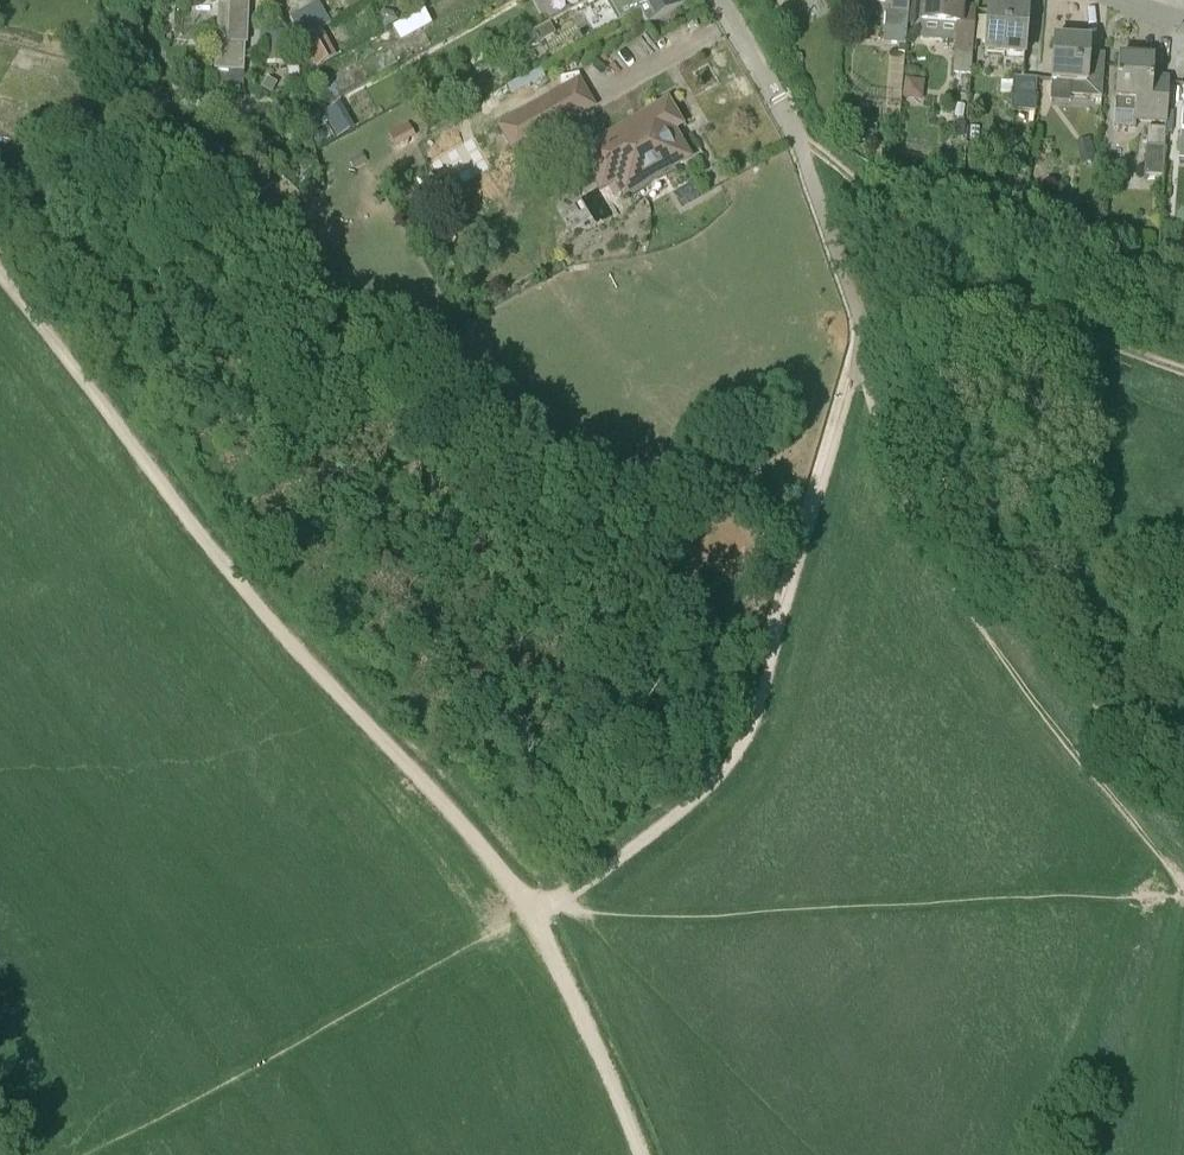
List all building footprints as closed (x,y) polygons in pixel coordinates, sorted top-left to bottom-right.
[(219,4),(230,5),(228,36),(216,35),(214,70),(244,71),(245,44),(248,44),(249,0),(219,0),(219,4)] [(330,24),(326,16),(338,9),(333,0),(322,0),(291,18),(303,40),(330,24)] [(588,1),(578,7),(585,20),(595,37),(661,0),(589,0),(588,1)] [(909,0),(857,0),(891,3),(890,12),(886,12),(884,43),(905,45),(909,0)] [(914,24),(916,0),(910,0),(908,15),(907,24),(914,24)] [(972,55),(976,9),(961,8),(962,0),(924,0),(920,40),(955,43),(954,53),(953,74),(970,75),(972,55)] [(1022,66),(1027,12),(990,8),(985,55),(1004,56),(1003,64),(1022,66)] [(389,32),(396,45),(434,22),(427,10),(389,32)] [(393,13),(384,11),(375,17),(385,31),(399,21),(393,13)] [(535,33),(539,42),(555,34),(551,25),(535,33)] [(287,42),(287,30),(260,29),(260,42),(266,42),(266,65),(285,65),(285,42),(287,42)] [(301,41),(316,67),(338,55),(322,29),(303,40),(301,41)] [(1101,101),(1104,61),(1088,60),(1089,43),(1053,40),(1049,91),(1070,93),(1069,99),(1101,101)] [(298,58),(286,59),(288,77),(300,76),(298,58)] [(1167,126),(1170,83),(1153,82),(1154,62),(1118,61),(1114,127),(1136,129),(1136,124),(1167,126)] [(276,84),(263,77),(257,89),(269,96),(276,84)] [(1033,113),(1036,82),(1014,80),(1011,111),(1033,113)] [(539,136),(570,118),(557,94),(526,112),(539,136)] [(329,104),(314,113),(321,126),(337,117),(329,104)] [(676,122),(667,105),(594,146),(623,198),(686,163),(687,165),(704,156),(691,133),(679,140),(675,132),(687,125),(683,118),(676,122)] [(408,123),(389,134),(396,147),(416,136),(408,123)] [(1163,177),(1166,130),(1147,129),(1144,176),(1163,177)] [(494,161),(479,136),(440,160),(455,184),(494,161)] [(1098,159),(1093,143),(1077,149),(1082,164),(1098,159)] [(232,179),(222,176),(218,186),(228,190),(232,179)] [(1025,188),(1014,187),(1013,199),(1025,200),(1025,188)] [(322,230),(307,238),(315,254),(331,246),(322,230)]
